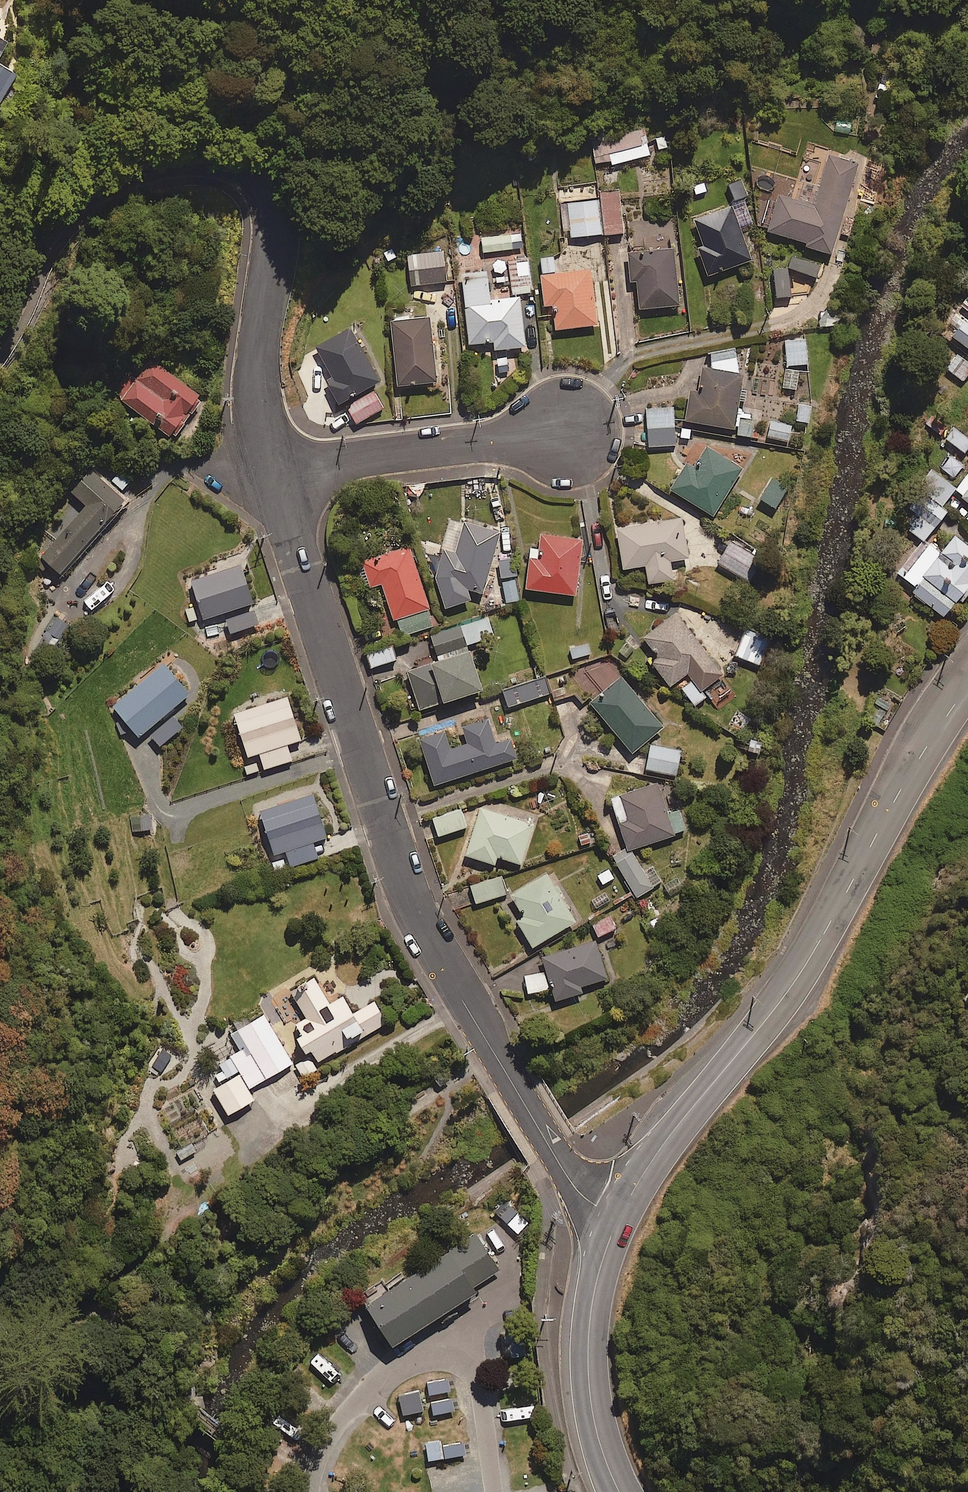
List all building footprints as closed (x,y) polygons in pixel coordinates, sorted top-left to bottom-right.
[(0,59),(0,102),(18,68),(0,59)] [(597,138),(602,161),(613,159),(613,163),(650,156),(645,128),(597,138)] [(859,163),(829,155),(814,206),(778,195),(768,230),(807,242),(806,245),(832,253),(859,163)] [(878,201),(886,159),(864,155),(856,196),(878,201)] [(725,182),(732,205),(692,218),(710,273),(750,260),(739,226),(752,222),(745,201),(753,198),(746,175),(725,182)] [(620,191),(600,192),(601,200),(569,203),(571,236),(623,232),(620,191)] [(518,231),(478,236),(479,249),(491,248),(492,258),(509,256),(507,247),(520,246),(518,231)] [(680,304),(674,249),(630,253),(632,280),(638,280),(641,308),(680,304)] [(447,281),(444,251),(407,255),(410,285),(447,281)] [(531,288),(527,253),(509,255),(513,290),(531,288)] [(598,323),(591,268),(557,273),(555,255),(540,256),(546,304),(553,303),(556,328),(598,323)] [(490,300),(487,271),(462,274),(469,343),(494,341),(495,349),(525,346),(521,297),(490,300)] [(958,304),(967,311),(967,296),(965,294),(958,304)] [(416,318),(414,306),(403,308),(403,302),(391,303),(399,384),(437,381),(430,317),(416,318)] [(955,314),(944,329),(967,347),(967,323),(955,314)] [(378,381),(349,329),(317,347),(334,379),(328,383),(339,403),(378,381)] [(806,339),(785,341),(787,365),(808,363),(806,339)] [(739,399),(747,401),(749,388),(741,387),(743,373),(741,373),(736,347),(710,352),(714,369),(705,367),(701,392),(691,390),(687,420),(734,427),(733,435),(753,438),(755,425),(762,426),(765,412),(737,407),(739,399)] [(952,349),(941,365),(965,380),(967,375),(967,359),(952,349)] [(200,393),(146,356),(117,398),(171,435),(200,393)] [(383,407),(374,391),(348,407),(357,423),(383,407)] [(810,424),(813,405),(796,402),(793,421),(810,424)] [(673,407),(647,409),(650,446),(676,444),(673,407)] [(927,421),(964,452),(967,448),(967,437),(936,410),(927,421)] [(791,424),(770,422),(769,437),(789,439),(791,424)] [(742,468),(698,442),(671,489),(714,515),(742,468)] [(124,498),(91,469),(72,492),(85,503),(41,556),(61,573),(124,498)] [(956,488),(938,473),(927,486),(945,501),(956,488)] [(956,491),(967,500),(967,475),(956,491)] [(788,486),(771,479),(762,501),(779,508),(788,486)] [(946,511),(931,500),(910,528),(925,539),(946,511)] [(470,589),(484,593),(502,529),(463,517),(455,547),(445,545),(435,579),(447,609),(473,598),(470,589)] [(689,557),(683,518),(617,527),(623,568),(646,564),(649,583),(673,579),(671,560),(689,557)] [(583,539),(541,534),(538,557),(530,556),(526,588),(576,594),(583,539)] [(944,617),(951,609),(953,611),(967,593),(967,545),(956,535),(940,554),(924,540),(898,572),(916,587),(913,591),(944,617)] [(763,559),(732,541),(719,563),(749,581),(763,559)] [(370,586),(382,582),(394,621),(399,620),(404,634),(434,625),(410,546),(362,561),(370,586)] [(253,602),(239,556),(216,563),(218,571),(192,579),(204,618),(253,602)] [(522,575),(520,556),(500,559),(502,577),(522,575)] [(723,674),(676,613),(644,637),(661,659),(654,664),(670,686),(688,672),(693,679),(682,687),(695,704),(707,695),(703,689),(723,674)] [(493,636),(488,617),(433,634),(439,653),(493,636)] [(771,636),(747,626),(736,655),(760,664),(771,636)] [(396,658),(392,645),(367,654),(371,667),(396,658)] [(482,688),(469,650),(407,671),(420,709),(482,688)] [(170,665),(116,717),(141,742),(149,735),(160,746),(182,725),(174,716),(197,693),(170,665)] [(668,723),(626,673),(591,702),(633,752),(668,723)] [(551,692),(546,677),(504,692),(509,706),(551,692)] [(301,739),(287,697),(246,710),(244,702),(231,706),(247,756),(260,752),(265,768),(292,760),(286,743),(301,739)] [(497,742),(489,717),(462,726),(467,743),(450,749),(445,731),(420,738),(435,784),(517,758),(511,738),(497,742)] [(681,750),(651,744),(646,769),(676,775),(681,750)] [(668,807),(660,782),(611,798),(628,849),(687,830),(678,804),(668,807)] [(327,836),(310,787),(259,804),(275,853),(285,850),(291,866),(318,857),(312,841),(327,836)] [(534,824),(482,807),(466,854),(495,864),(498,856),(521,863),(534,824)] [(466,827),(461,809),(433,818),(438,835),(466,827)] [(152,830),(151,815),(131,816),(133,831),(152,830)] [(633,898),(662,882),(652,863),(642,869),(631,849),(612,859),(633,898)] [(575,921),(547,874),(514,894),(527,915),(518,920),(533,946),(575,921)] [(507,893),(502,876),(470,886),(476,903),(507,893)] [(616,927),(610,915),(592,924),(598,937),(616,927)] [(546,969),(525,976),(530,992),(552,985),(557,1000),(582,992),(580,986),(608,977),(596,941),(543,958),(546,969)] [(329,1004),(313,976),(263,1005),(268,1012),(210,1046),(228,1077),(239,1070),(250,1088),(294,1062),(300,1073),(387,1022),(375,1001),(353,1013),(343,996),(329,1004)] [(443,1071),(434,1077),(440,1086),(449,1080),(443,1071)] [(528,1222),(505,1201),(495,1211),(518,1233),(528,1222)] [(450,1254),(366,1308),(393,1350),(476,1296),(472,1289),(500,1271),(476,1234),(449,1251),(450,1254)] [(451,1391),(449,1379),(426,1383),(428,1394),(451,1391)] [(422,1411),(419,1392),(400,1396),(404,1414),(422,1411)] [(455,1398),(433,1401),(435,1414),(457,1411),(455,1398)] [(466,1454),(464,1441),(444,1444),(444,1440),(424,1443),(427,1460),(466,1454)]
